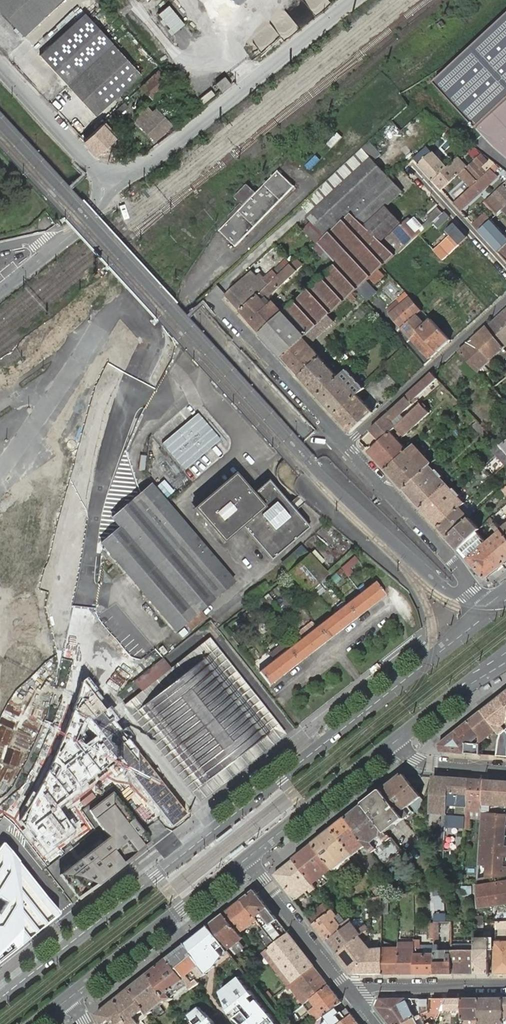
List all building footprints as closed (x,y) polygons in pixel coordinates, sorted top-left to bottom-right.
[(24,37),(63,0),(0,0),(0,11),(24,37)] [(167,5),(154,15),(170,34),(182,24),(167,5)] [(271,21),(286,38),(298,28),(283,11),(271,21)] [(86,13),(40,54),(95,116),(141,74),(86,13)] [(505,159),(505,18),(473,46),(434,81),(475,126),(492,149),(505,159)] [(168,82),(159,73),(158,71),(141,86),(152,98),(168,82)] [(222,92),(231,84),(225,76),(215,83),(222,92)] [(84,140),(96,154),(119,133),(114,129),(116,127),(110,122),(127,107),(124,103),(84,140)] [(406,112),(412,119),(416,116),(421,111),(415,104),(406,112)] [(142,109),(137,114),(135,121),(154,140),(172,124),(155,107),(152,110),(146,105),(142,109)] [(362,148),(301,205),(310,214),(371,157),(362,148)] [(476,150),(470,154),(475,159),(480,154),(476,150)] [(432,151),(418,165),(433,180),(447,167),(441,161),(435,154),(432,151)] [(486,173),(491,169),(486,163),(488,161),(482,154),(465,168),(477,180),(485,173),(486,173)] [(371,157),(310,214),(307,216),(327,236),(351,214),(350,210),(388,176),(371,157)] [(447,167),(433,180),(441,190),(459,174),(460,173),(461,172),(465,168),(457,158),(451,163),(447,167)] [(491,169),(496,164),(490,160),(488,161),(486,163),(491,169)] [(499,168),(496,164),(491,169),(486,173),(454,203),(460,210),(497,176),(494,173),(499,168)] [(477,180),(465,168),(461,172),(460,173),(459,174),(470,186),(477,180)] [(247,184),(235,197),(242,204),(241,204),(244,207),(220,232),(236,248),(296,186),(279,170),(258,193),(255,190),(254,191),(247,184)] [(327,236),(319,244),(337,263),(371,232),(379,241),(400,222),(385,206),(402,191),(391,179),(394,176),(391,172),(388,176),(350,210),(351,214),(327,236)] [(502,185),(492,194),(490,196),(486,201),(498,213),(501,210),(503,209),(504,207),(505,206),(505,182),(502,185)] [(407,219),(401,224),(384,240),(387,243),(391,239),(399,247),(395,250),(397,252),(398,253),(419,234),(433,222),(443,213),(437,208),(427,217),(430,220),(418,230),(416,232),(407,223),(409,221),(407,219)] [(498,213),(503,219),(502,221),(505,225),(505,215),(501,210),(498,213)] [(443,213),(433,222),(438,227),(449,217),(444,212),(443,213)] [(484,215),(474,225),(479,231),(489,221),(491,220),(486,214),(484,215)] [(479,231),(498,251),(505,244),(505,236),(494,223),(497,220),(494,217),(491,220),(489,221),(479,231)] [(418,230),(409,221),(407,223),(416,232),(418,230)] [(454,223),(446,231),(450,235),(434,250),(443,259),(468,237),(454,223)] [(371,232),(337,263),(283,313),(305,337),(329,315),(348,297),(352,294),(357,290),(382,266),(395,255),(379,241),(371,232)] [(498,251),(501,255),(505,260),(505,244),(498,251)] [(259,294),(240,311),(250,322),(269,305),(266,303),(265,301),(273,293),(284,284),(289,278),(297,271),(294,267),(298,263),(295,260),(286,268),(278,276),(273,280),(274,281),(269,285),(259,294)] [(274,272),(278,276),(286,268),(282,264),(274,272)] [(374,284),(384,276),(379,270),(369,278),(374,284)] [(244,278),(225,295),(240,311),(259,294),(269,285),(265,279),(263,277),(259,281),(251,272),(244,278)] [(274,272),(265,279),(269,285),(274,281),(273,280),(278,276),(274,272)] [(359,288),(368,299),(376,292),(367,281),(359,288)] [(438,352),(450,341),(431,320),(425,325),(416,315),(421,311),(411,299),(409,297),(401,305),(398,302),(388,311),(390,314),(402,327),(411,337),(424,351),(431,358),(438,352)] [(269,305),(250,322),(260,333),(283,313),(273,302),(269,305)] [(486,327),(503,349),(505,346),(505,309),(486,327)] [(283,313),(260,333),(283,357),(304,338),(305,337),(283,313)] [(283,357),(299,376),(320,357),(324,353),(322,351),(318,354),(313,348),(311,346),(309,344),(315,339),(331,324),(334,321),(329,315),(305,337),(304,338),(283,357)] [(491,360),(503,349),(486,327),(459,351),(478,372),(487,363),(491,367),(495,364),(491,360)] [(299,376),(318,396),(339,377),(334,372),(329,366),(320,357),(299,376)] [(318,396),(336,415),(356,396),(358,395),(365,388),(347,369),(339,377),(318,396)] [(437,378),(434,375),(432,373),(370,430),(381,441),(391,432),(394,429),(396,427),(397,426),(392,422),(413,403),(412,402),(418,396),(437,378)] [(356,396),(336,415),(351,432),(373,412),(371,409),(369,407),(364,402),(358,395),(356,396)] [(430,413),(421,404),(397,426),(396,427),(400,432),(404,436),(430,413)] [(197,413),(161,443),(184,470),(220,440),(197,413)] [(490,444),(494,440),(477,422),(473,426),(490,444)] [(381,441),(369,452),(386,470),(408,450),(412,447),(410,444),(406,448),(401,442),(399,440),(391,432),(381,441)] [(501,447),(496,442),(489,448),(505,465),(505,464),(505,453),(501,447)] [(386,470),(404,489),(425,469),(429,466),(426,463),(422,466),(421,464),(415,458),(411,453),(415,450),(412,447),(408,450),(386,470)] [(421,508),(447,483),(442,478),(443,477),(437,469),(435,471),(430,465),(429,466),(425,469),(404,489),(421,508)] [(234,474),(195,507),(223,538),(241,522),(270,556),(305,526),(267,481),(251,494),(234,474)] [(101,542),(176,630),(185,622),(191,629),(198,624),(192,617),(235,580),(152,483),(113,516),(121,526),(101,542)] [(460,507),(465,503),(459,497),(460,495),(454,489),(453,490),(447,483),(421,508),(438,527),(460,507)] [(448,538),(470,518),(460,507),(438,527),(448,538)] [(480,529),(470,518),(448,538),(459,550),(478,531),(480,529)] [(485,579),(504,564),(487,542),(478,531),(459,550),(467,559),(485,579)] [(505,562),(505,536),(502,531),(487,542),(504,564),(505,562)] [(282,563),(289,571),(309,554),(302,546),(282,563)] [(326,574),(325,573),(309,554),(289,571),(289,572),(307,591),(311,588),(324,576),(326,574)] [(355,556),(342,567),(347,573),(361,562),(355,556)] [(262,671),(272,683),(387,596),(378,583),(262,671)] [(284,587),(279,591),(282,596),(287,592),(284,587)] [(271,600),(267,595),(255,604),(260,609),(271,600)] [(241,616),(245,621),(257,611),(253,606),(241,616)] [(243,622),(234,629),(238,635),(248,628),(243,622)] [(284,737),(287,735),(210,638),(171,668),(142,691),(123,706),(200,803),(202,801),(284,737)] [(72,639),(62,648),(73,661),(83,652),(72,639)] [(151,666),(133,680),(142,691),(171,668),(163,657),(161,658),(156,663),(151,666)] [(30,801),(18,821),(45,855),(74,832),(56,805),(62,801),(64,803),(116,763),(158,817),(161,815),(170,826),(186,814),(81,681),(72,709),(63,734),(52,759),(41,782),(30,801)] [(482,711),(497,730),(500,734),(499,740),(497,755),(505,756),(505,705),(500,697),(482,711)] [(482,711),(469,721),(480,735),(480,744),(497,730),(482,711)] [(469,721),(457,730),(466,743),(469,743),(480,735),(469,721)] [(466,743),(457,730),(439,745),(441,752),(466,753),(480,754),(480,744),(469,743),(466,743)] [(401,774),(381,790),(404,819),(409,814),(413,812),(409,807),(421,797),(403,774),(401,774)] [(448,777),(434,776),(431,813),(443,814),(442,823),(446,823),(446,820),(446,815),(446,814),(447,806),(448,777)] [(469,779),(448,777),(447,806),(467,808),(469,779)] [(467,817),(466,829),(471,829),(472,813),(483,814),(485,780),(469,779),(467,808),(467,815),(467,817)] [(479,879),(505,875),(505,781),(485,780),(483,814),(479,879)] [(404,819),(381,790),(364,804),(386,833),(404,819)] [(60,874),(79,898),(150,842),(112,793),(90,810),(109,836),(60,874)] [(386,833),(364,804),(345,818),(366,845),(372,852),(377,849),(375,847),(371,841),(381,833),(387,841),(391,838),(386,833)] [(467,817),(446,815),(445,827),(466,829),(467,817)] [(366,845),(345,818),(332,829),(353,855),(357,852),(359,851),(366,845)] [(406,825),(392,840),(399,846),(402,842),(410,850),(420,838),(406,825)] [(353,855),(332,829),(313,844),(333,868),(334,870),(336,868),(353,855)] [(59,913),(2,842),(0,845),(0,959),(59,913)] [(333,868),(313,844),(294,859),(313,884),(322,876),(324,875),(333,868)] [(313,884),(294,859),(274,874),(294,900),(309,889),(311,891),(316,888),(313,884)] [(479,906),(505,902),(505,882),(478,886),(479,906)] [(365,891),(370,898),(382,897),(383,896),(375,884),(365,891)] [(254,890),(242,899),(264,927),(269,923),(271,925),(277,919),(254,890)] [(242,899),(224,914),(240,933),(255,921),(262,930),(258,933),(270,947),(276,942),(271,936),(264,927),(242,899)] [(313,925),(332,909),(327,902),(307,917),(313,925)] [(337,916),(332,909),(313,925),(326,942),(347,926),(351,923),(347,918),(344,920),(340,915),(337,916)] [(224,914),(209,926),(228,950),(239,941),(243,937),(240,933),(224,914)] [(483,916),(474,916),(475,931),(483,931),(483,923),(483,916)] [(453,974),(452,950),(439,950),(438,921),(435,922),(434,922),(434,954),(435,974),(453,974)] [(455,921),(451,921),(452,950),(453,974),(476,974),(475,944),(471,944),(471,948),(471,949),(456,950),(456,948),(456,944),(455,927),(462,927),(462,921),(455,921)] [(364,932),(368,928),(365,924),(358,930),(356,927),(355,925),(352,922),(351,923),(347,926),(326,942),(335,954),(364,932)] [(209,926),(182,947),(203,975),(216,966),(225,954),(229,951),(209,926)] [(276,942),(288,933),(283,926),(271,936),(276,942)] [(366,935),(364,932),(335,954),(351,973),(351,974),(370,950),(362,938),(366,935)] [(293,982),(314,966),(302,950),(288,933),(276,942),(270,947),(268,949),(293,982)] [(475,937),(475,944),(476,974),(489,974),(489,949),(492,949),(492,937),(475,937)] [(419,940),(414,940),(414,942),(415,974),(435,974),(434,954),(419,955),(419,940)] [(239,941),(228,950),(229,951),(233,956),(244,947),(239,941)] [(415,974),(414,942),(406,942),(406,947),(398,947),(398,950),(399,974),(415,974)] [(494,974),(505,974),(505,942),(495,942),(494,974)] [(399,974),(398,950),(390,950),(388,950),(384,950),(384,944),(382,943),(382,949),(382,974),(399,974)] [(182,947),(168,958),(189,985),(192,988),(199,983),(196,979),(203,975),(182,947)] [(255,952),(258,956),(265,951),(262,947),(255,952)] [(382,949),(371,949),(370,950),(351,974),(352,974),(382,974),(382,949)] [(168,958),(149,973),(169,1001),(189,985),(168,958)] [(306,1002),(328,985),(321,975),(314,966),(293,982),(287,987),(289,990),(301,1006),(306,1002)] [(149,973),(130,988),(144,1009),(148,1015),(163,1003),(168,1009),(171,1007),(172,1006),(169,1001),(149,973)] [(241,974),(221,991),(231,1013),(236,1017),(243,1023),(281,1023),(241,974)] [(342,1002),(328,985),(306,1002),(312,1010),(310,1011),(318,1020),(342,1002)] [(116,999),(130,1023),(138,1023),(133,1017),(144,1009),(130,988),(116,999)] [(269,1001),(276,1010),(281,1007),(274,998),(269,1001)] [(429,1010),(429,998),(419,999),(420,1015),(429,1010)] [(446,998),(432,998),(430,1012),(438,1016),(440,1012),(446,998)] [(454,1012),(454,998),(446,998),(440,1012),(454,1012)] [(462,998),(454,998),(454,1012),(462,1012),(462,998)] [(462,998),(462,1012),(462,1019),(479,1019),(479,998),(462,998)] [(479,998),(479,1019),(479,1023),(504,1023),(504,998),(479,998)] [(122,1022),(124,1023),(130,1023),(116,999),(97,1014),(102,1023),(119,1023),(122,1022)] [(406,999),(380,999),(376,1006),(390,1023),(403,1023),(415,1017),(406,999)] [(198,1007),(181,1020),(183,1023),(221,1023),(217,1019),(202,1005),(198,1007)] [(342,1022),(351,1014),(346,1008),(337,1015),(342,1022)] [(351,1014),(342,1022),(339,1023),(359,1023),(351,1014)] [(420,1015),(415,1017),(419,1023),(425,1023),(420,1015)]
